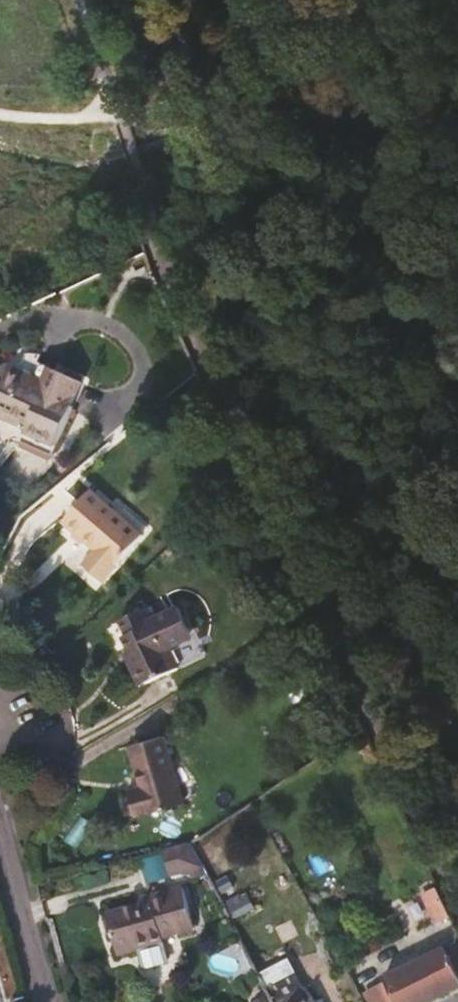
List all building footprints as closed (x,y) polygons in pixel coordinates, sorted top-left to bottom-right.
[(55,448),(85,385),(49,368),(43,382),(11,366),(0,371),(0,419),(20,429),(22,424),(28,427),(24,434),(55,448)] [(55,448),(24,434),(19,447),(49,461),(55,448)] [(103,583),(142,536),(91,493),(65,524),(96,551),(83,566),(103,583)] [(123,637),(130,651),(146,684),(191,662),(182,643),(162,652),(150,627),(153,625),(146,610),(121,622),(127,634),(123,637)] [(306,661),(319,655),(312,640),(299,645),(306,661)] [(146,684),(130,651),(125,654),(141,687),(146,684)] [(183,804),(163,736),(130,746),(142,787),(128,791),(136,818),(183,804)] [(191,844),(162,852),(170,877),(203,867),(191,844)] [(150,894),(152,900),(139,904),(107,912),(119,957),(139,952),(142,964),(146,963),(147,967),(164,962),(163,959),(166,958),(162,940),(164,940),(163,938),(194,930),(182,886),(150,894)] [(451,914),(439,887),(425,895),(438,921),(451,914)] [(152,900),(150,894),(137,898),(139,904),(152,900)] [(456,945),(386,980),(396,1001),(430,1001),(457,988),(457,950),(456,945)] [(312,998),(308,1001),(287,959),(258,974),(273,1001),(314,1001),(312,998)]
